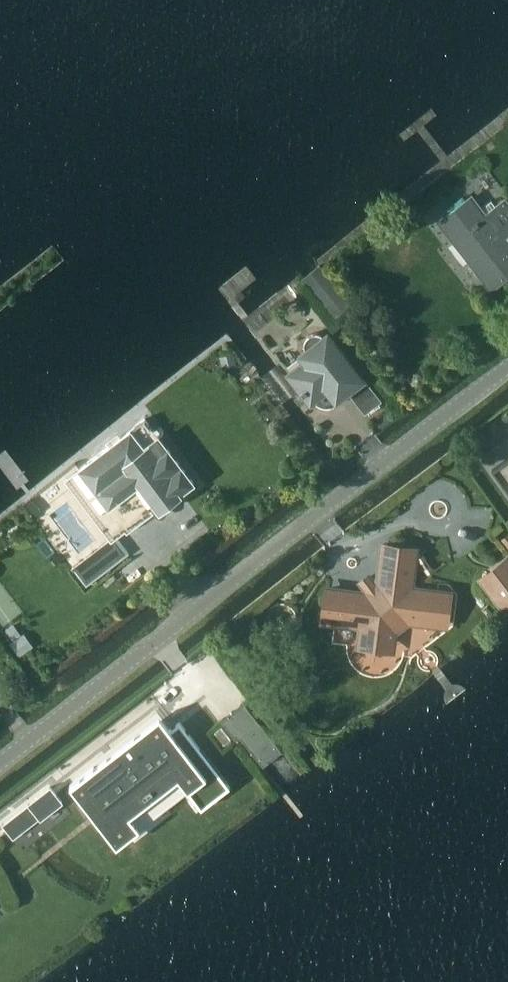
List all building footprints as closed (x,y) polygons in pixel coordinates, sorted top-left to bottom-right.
[(505,199),(497,206),(492,199),(481,207),(472,196),(440,221),(492,287),(507,274),(507,242),(503,236),(507,233),(507,203),(505,199)] [(319,264),(301,278),(334,318),(352,303),(319,264)] [(348,387),(361,377),(328,334),(323,337),(320,335),(317,334),(313,334),(310,335),(309,336),(307,339),(306,342),(306,346),(308,350),(303,353),(308,358),(291,371),(304,387),(303,388),(305,391),(306,390),(312,397),(313,396),(315,399),(318,402),(321,404),(325,405),(329,405),(333,404),(336,402),(339,399),(340,400),(341,400),(332,387),(342,379),(348,387)] [(194,482),(145,418),(129,430),(79,468),(127,531),(153,511),(156,515),(158,513),(155,510),(162,505),(164,509),(166,507),(181,495),(180,493),(194,482)] [(492,468),(507,490),(507,457),(492,468)] [(129,553),(115,535),(73,567),(87,585),(129,553)] [(446,614),(447,602),(439,591),(410,587),(414,559),(405,548),(384,545),(382,566),(387,572),(354,597),(349,591),(329,588),(326,609),(335,620),(363,624),(362,633),(370,644),(382,646),(393,637),(394,629),(407,618),(435,622),(446,614)] [(507,607),(507,559),(484,578),(507,608),(507,607)] [(24,631),(10,642),(21,655),(34,644),(24,631)] [(243,702),(221,720),(237,740),(241,737),(263,766),(282,751),(243,702)] [(91,768),(70,785),(83,802),(88,798),(101,815),(117,835),(134,823),(186,782),(200,800),(225,780),(200,748),(201,748),(180,721),(170,729),(160,715),(91,768)] [(62,801),(51,786),(2,824),(13,838),(40,817),(41,818),(62,801)]
